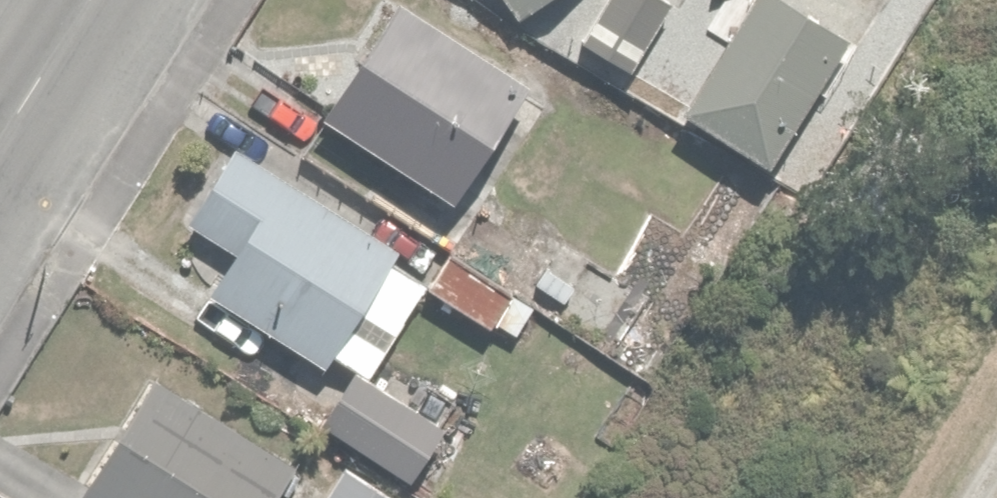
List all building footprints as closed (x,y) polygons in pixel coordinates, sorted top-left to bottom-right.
[(449,192),(522,74),(404,0),(387,0),(318,111),(449,192)] [(564,38),(618,71),(662,0),(587,0),(564,38)] [(844,27),(795,0),(739,0),(679,106),(771,158),(844,27)] [(406,232),(230,133),(182,217),(226,242),(200,287),(320,355),(326,344),(373,371),(426,276),(392,256),(406,232)] [(541,232),(479,195),(426,283),(489,320),(541,232)] [(440,408),(347,361),(316,420),(410,469),(440,408)] [(289,457),(136,375),(75,488),(94,497),(288,497),(272,489),(289,457)] [(401,497),(340,464),(321,497),(400,497),(401,497)]
